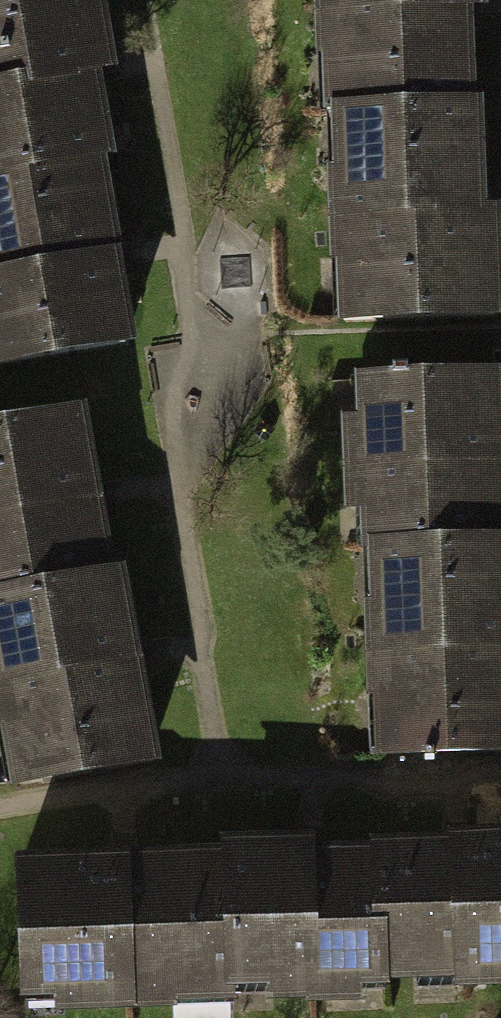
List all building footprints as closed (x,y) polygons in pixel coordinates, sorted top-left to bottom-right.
[(91,0),(0,0),(0,171),(92,156),(99,155),(87,83),(75,85),(73,73),(72,64),(100,59),(91,0)] [(344,110),(462,105),(459,14),(443,14),(443,4),(443,0),(321,0),(323,49),(334,48),(336,106),(325,106),(325,111),(344,110)] [(462,105),(344,110),(347,170),(336,171),(339,256),(349,256),(352,314),(340,314),(341,320),(492,314),(488,219),(457,220),(457,211),(457,199),(473,199),(470,105),(462,105)] [(0,171),(0,362),(122,341),(110,268),(98,270),(96,258),(94,248),(107,246),(92,156),(0,171)] [(494,445),(492,374),(403,376),(403,366),(388,366),(389,375),(357,376),(357,382),(370,382),(370,418),(350,419),(352,506),(371,506),(372,542),(469,540),(469,515),(498,514),(497,470),(483,470),(482,458),(482,446),(494,445)] [(73,408),(0,421),(0,595),(105,576),(92,505),(77,507),(75,496),(73,484),(87,481),(73,408)] [(372,542),(359,543),(359,548),(381,548),(383,605),(373,605),(374,689),(386,689),(388,747),(377,747),(377,752),(500,749),(500,656),(495,656),(495,643),(494,630),(500,630),(500,539),(469,540),(372,542)] [(0,595),(0,708),(2,717),(11,716),(22,775),(10,777),(11,782),(146,758),(129,667),(117,669),(115,657),(113,645),(126,643),(114,574),(105,576),(0,595)] [(375,855),(378,968),(378,982),(382,981),(382,967),(454,965),(455,982),(460,982),(459,977),(500,975),(500,839),(464,840),(464,853),(458,853),(441,854),(440,846),(375,848),(375,855)] [(226,847),(226,857),(229,971),(268,969),(269,987),(308,986),(308,992),(354,991),(353,969),(378,968),(375,855),(312,856),(295,857),(295,845),(226,847)] [(229,971),(226,857),(134,860),(135,876),(123,876),(112,876),(112,862),(17,865),(21,994),(26,993),(26,981),(55,980),(56,999),(168,996),(168,984),(227,983),(228,996),(230,996),(229,971)]
